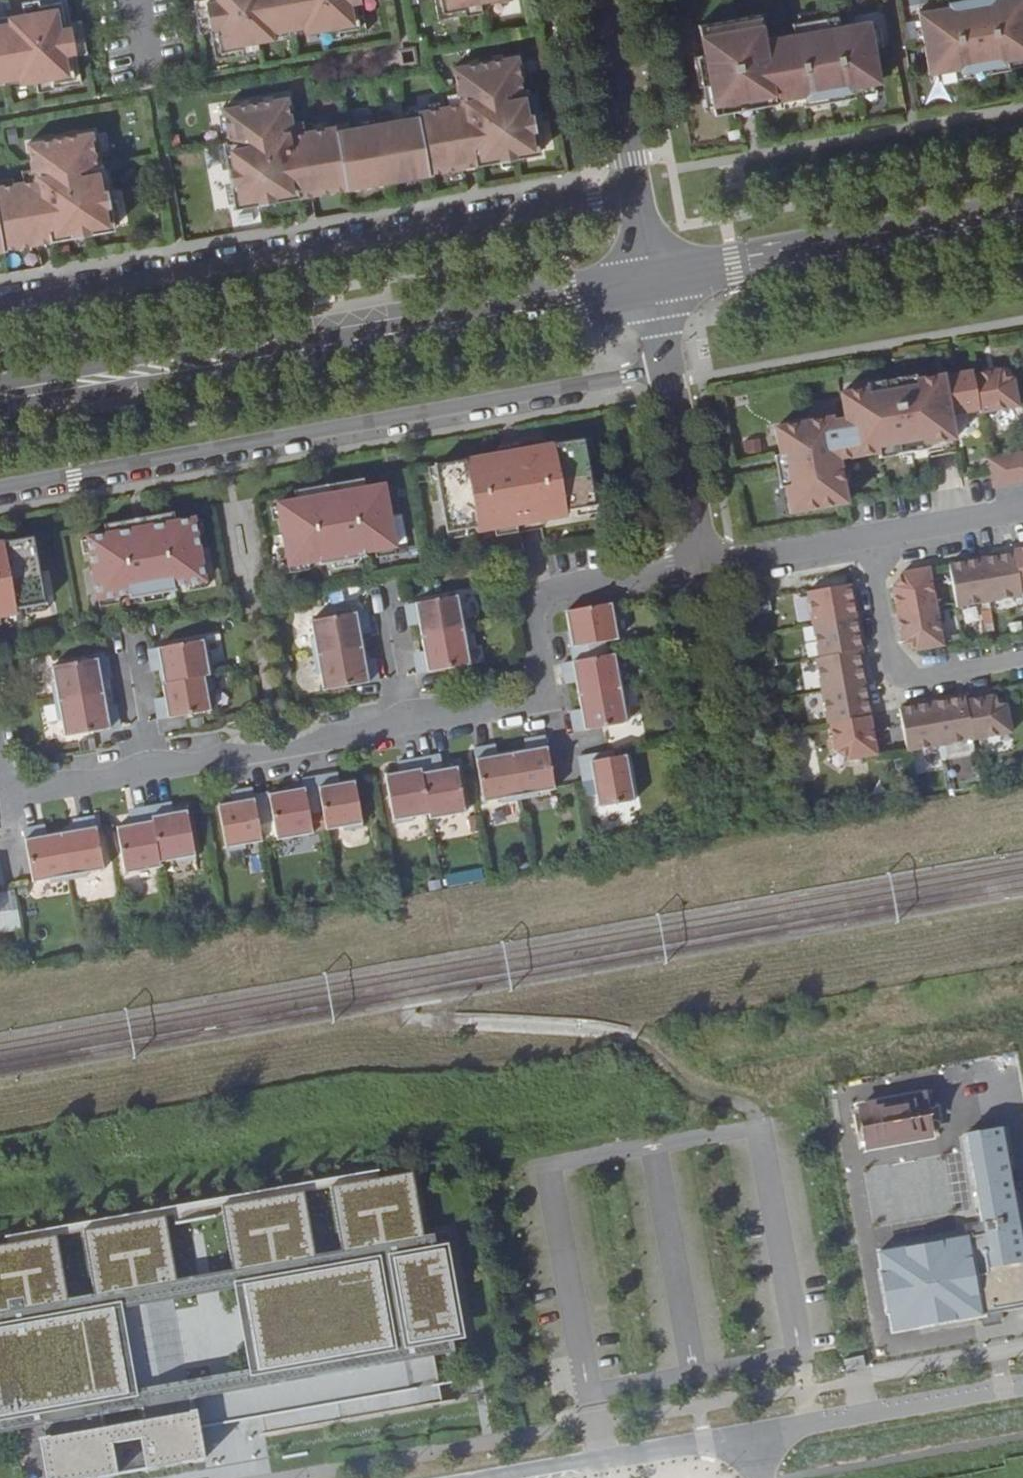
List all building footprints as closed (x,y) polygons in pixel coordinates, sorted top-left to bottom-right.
[(36,79),(38,91),(82,83),(77,56),(88,54),(82,20),(71,22),(67,0),(36,0),(22,2),(25,15),(0,19),(0,86),(36,79)] [(362,5),(373,3),(372,0),(195,0),(200,33),(211,32),(216,59),(260,51),(258,40),(321,28),(324,40),(367,32),(362,5)] [(513,0),(435,0),(439,20),(482,12),(481,6),(513,0)] [(1022,57),(1022,0),(978,0),(979,3),(966,6),(965,0),(961,0),(948,2),(948,3),(949,3),(950,6),(919,11),(930,73),(958,68),(959,78),(1010,69),(1008,60),(1022,57)] [(850,87),(881,82),(871,20),(839,26),(838,17),(838,16),(793,24),(793,25),(794,24),(795,33),(765,39),(762,14),(699,26),(705,56),(702,56),(701,56),(706,84),(707,84),(707,83),(710,82),(715,113),(738,109),(737,105),(754,102),(754,106),(777,102),(777,101),(806,96),(807,98),(806,98),(806,100),(852,91),(852,90),(851,90),(850,87)] [(414,49),(401,51),(403,64),(416,62),(414,49)] [(293,134),(287,98),(224,109),(230,142),(224,144),(235,207),(541,153),(529,89),(523,90),(517,56),(454,68),(461,104),(419,112),(419,110),(404,113),(406,119),(350,129),(349,123),(335,125),(335,126),(293,134)] [(115,228),(103,164),(98,165),(91,132),(29,144),(35,180),(0,186),(0,249),(115,228)] [(974,377),(979,411),(980,415),(1019,408),(1014,380),(1001,372),(974,377)] [(972,373),(943,378),(950,417),(979,411),(974,377),(972,373)] [(950,417),(943,378),(917,383),(917,386),(900,389),(902,396),(886,398),(885,391),(870,394),(870,391),(842,395),(846,420),(833,422),(832,419),(776,428),(779,453),(779,454),(786,453),(788,468),(784,469),(787,486),(785,486),(785,488),(790,514),(846,505),(845,498),(839,461),(879,454),(880,454),(879,451),(895,448),(897,456),(912,453),(911,445),(927,442),(927,446),(928,445),(954,441),(950,417)] [(916,378),(869,385),(870,391),(870,394),(885,391),(886,398),(902,396),(900,389),(917,386),(917,383),(916,378)] [(591,439),(584,440),(586,456),(593,455),(591,439)] [(499,455),(435,466),(446,532),(467,529),(476,527),(477,532),(491,529),(516,525),(566,516),(566,511),(575,510),(595,506),(584,440),(519,451),(499,455)] [(927,442),(911,445),(912,453),(929,451),(928,445),(927,446),(927,442)] [(518,444),(498,448),(499,455),(519,451),(518,444)] [(880,454),(879,454),(879,459),(897,456),(895,448),(879,451),(880,454)] [(956,452),(938,454),(941,484),(959,482),(956,452)] [(774,454),(780,489),(785,488),(785,486),(787,486),(784,469),(788,468),(786,453),(779,454),(779,453),(774,454)] [(1003,456),(1008,485),(1022,482),(1017,453),(1003,456)] [(1003,456),(988,459),(991,477),(993,487),(1008,485),(1003,456)] [(435,466),(428,467),(431,483),(437,482),(435,466)] [(364,479),(354,480),(356,490),(366,488),(364,479)] [(296,501),(278,504),(289,566),(319,560),(320,564),(332,562),(352,559),(365,557),(364,553),(375,551),(395,547),(384,485),(366,488),(356,490),(354,480),(338,483),(340,493),(322,496),(320,486),(304,489),(306,499),(296,501)] [(338,483),(320,486),(322,496),(340,493),(338,483)] [(304,489),(294,491),(296,501),(306,499),(304,489)] [(596,513),(595,506),(575,510),(576,517),(596,513)] [(174,513),(165,514),(166,524),(176,523),(174,513)] [(106,535),(88,538),(99,600),(129,594),(130,599),(143,596),(163,593),(175,590),(175,587),(186,584),(205,581),(194,519),(176,523),(166,524),(165,514),(148,517),(150,527),(132,530),(130,520),(114,523),(116,533),(106,535)] [(148,517),(130,520),(132,530),(150,527),(148,517)] [(114,523),(104,525),(106,535),(116,533),(114,523)] [(516,525),(491,529),(493,537),(518,533),(516,525)] [(468,535),(467,529),(446,532),(447,539),(468,535)] [(40,537),(33,538),(36,554),(43,553),(40,537)] [(17,614),(16,609),(25,607),(45,604),(36,554),(33,538),(0,544),(0,617),(17,614)] [(395,547),(375,551),(377,558),(396,554),(395,547)] [(1014,553),(1020,589),(1022,588),(1022,548),(1014,550),(1014,553)] [(981,555),(989,602),(1022,596),(1020,589),(1014,553),(1003,555),(997,556),(996,553),(981,555)] [(960,563),(949,564),(955,603),(957,608),(989,602),(981,555),(966,558),(966,562),(960,563)] [(352,559),(332,562),(334,569),(353,566),(352,559)] [(308,563),(289,566),(290,573),(310,570),(308,563)] [(892,587),(897,614),(936,607),(929,568),(902,572),(892,587)] [(205,581),(186,584),(187,592),(207,588),(205,581)] [(807,592),(813,624),(858,616),(856,601),(852,602),(852,595),(849,584),(807,592)] [(163,593),(143,596),(144,603),(164,600),(163,593)] [(119,596),(99,600),(100,607),(120,604),(119,596)] [(422,637),(466,630),(463,612),(460,613),(457,596),(406,605),(409,620),(418,619),(421,618),(422,624),(419,624),(422,637)] [(46,611),(45,604),(25,607),(27,614),(46,611)] [(567,642),(571,662),(603,656),(600,643),(614,640),(608,604),(562,612),(566,632),(572,631),(573,641),(567,642)] [(936,607),(897,614),(902,641),(916,651),(943,645),(936,607)] [(368,627),(365,612),(311,621),(314,638),(311,638),(314,656),(364,647),(362,633),(359,634),(358,629),(361,628),(368,627)] [(858,616),(813,624),(818,657),(858,650),(861,650),(859,638),(858,632),(861,632),(858,616)] [(466,630),(422,637),(424,651),(427,651),(428,656),(425,657),(416,659),(419,674),(470,665),(467,648),(472,647),(468,629),(466,630)] [(203,640),(149,649),(152,665),(159,664),(161,664),(162,670),(160,670),(162,684),(209,676),(213,675),(210,656),(207,657),(203,640)] [(364,647),(314,656),(317,674),(320,673),(323,690),(377,681),(377,680),(375,665),(368,666),(365,667),(364,661),(367,661),(364,647)] [(818,657),(815,658),(821,691),(867,682),(864,667),(861,668),(860,661),(858,650),(818,657)] [(575,682),(572,682),(575,696),(620,688),(617,671),(614,672),(611,655),(603,656),(571,662),(560,664),(562,679),(574,677),(575,682)] [(52,684),(55,702),(106,693),(103,680),(101,680),(101,675),(102,674),(109,673),(106,657),(52,667),(55,683),(52,684)] [(209,676),(162,684),(165,697),(168,697),(169,702),(166,703),(157,704),(159,718),(159,720),(211,711),(208,693),(212,692),(209,676)] [(867,698),(870,697),(867,682),(821,691),(827,723),(830,723),(870,716),(868,705),(867,698)] [(622,688),(575,696),(577,710),(580,710),(581,715),(569,717),(572,733),(623,724),(620,707),(625,705),(622,688)] [(118,726),(116,711),(109,713),(107,713),(106,707),(108,707),(106,693),(55,702),(59,720),(61,720),(64,737),(119,728),(118,726)] [(992,696),(965,701),(972,740),(1010,733),(1005,705),(992,696)] [(947,697),(931,700),(940,746),(972,740),(965,701),(964,697),(954,699),(947,700),(947,697)] [(910,706),(899,709),(899,711),(907,751),(940,746),(931,700),(916,703),(917,705),(910,706)] [(870,716),(830,723),(834,750),(849,760),(877,754),(870,716)] [(526,748),(511,751),(520,800),(539,796),(538,793),(555,790),(554,786),(545,738),(529,741),(530,748),(526,748)] [(501,803),(520,800),(511,751),(497,754),(492,755),(491,748),(475,751),(484,802),(501,800),(501,803)] [(608,752),(576,757),(579,773),(588,771),(595,808),(630,802),(622,756),(609,759),(608,752)] [(435,758),(419,760),(429,814),(430,819),(465,813),(457,767),(443,769),(437,770),(435,758)] [(429,814),(419,760),(403,763),(405,771),(399,772),(399,771),(398,771),(385,773),(394,824),(413,820),(412,818),(429,814)] [(588,771),(579,773),(581,782),(581,783),(590,781),(588,771)] [(317,778),(322,809),(326,830),(343,827),(343,830),(363,827),(354,778),(339,781),(340,786),(335,787),(333,775),(317,778)] [(317,778),(302,780),(303,788),(298,788),(299,794),(289,796),(288,790),(268,794),(253,796),(258,821),(272,818),(276,839),(312,833),(308,812),(322,809),(317,778)] [(253,796),(252,789),(236,792),(238,804),(233,805),(232,800),(217,803),(226,850),(245,847),(244,844),(261,841),(258,821),(253,796)] [(186,808),(173,811),(173,812),(167,813),(165,805),(150,808),(159,862),(175,859),(176,862),(195,859),(186,808)] [(159,862),(150,808),(134,810),(136,823),(130,824),(116,827),(124,873),(160,867),(159,862)] [(74,829),(60,831),(69,879),(87,875),(87,872),(104,869),(95,818),(78,820),(79,828),(74,829)] [(39,827),(23,830),(32,880),(32,882),(49,879),(50,882),(69,879),(60,831),(46,833),(41,834),(39,827)] [(933,1098),(861,1111),(867,1147),(939,1134),(933,1098)] [(876,1252),(880,1271),(877,1271),(885,1313),(887,1313),(891,1332),(983,1315),(1022,1308),(1022,1250),(1001,1127),(965,1133),(983,1233),(969,1235),(876,1252)] [(413,1171),(333,1188),(345,1249),(425,1235),(413,1171)] [(316,1255),(305,1191),(223,1205),(235,1270),(316,1255)] [(96,1295),(176,1280),(164,1216),(85,1230),(96,1295)] [(67,1299),(57,1236),(0,1246),(0,1310),(67,1299)] [(462,1334),(448,1245),(246,1286),(261,1368),(141,1391),(124,1300),(0,1323),(0,1431),(39,1424),(48,1477),(83,1477),(142,1467),(142,1470),(202,1460),(196,1428),(267,1415),(270,1433),(443,1402),(435,1354),(452,1351),(449,1335),(462,1334)] [(862,1356),(844,1359),(845,1369),(864,1366),(862,1356)]
